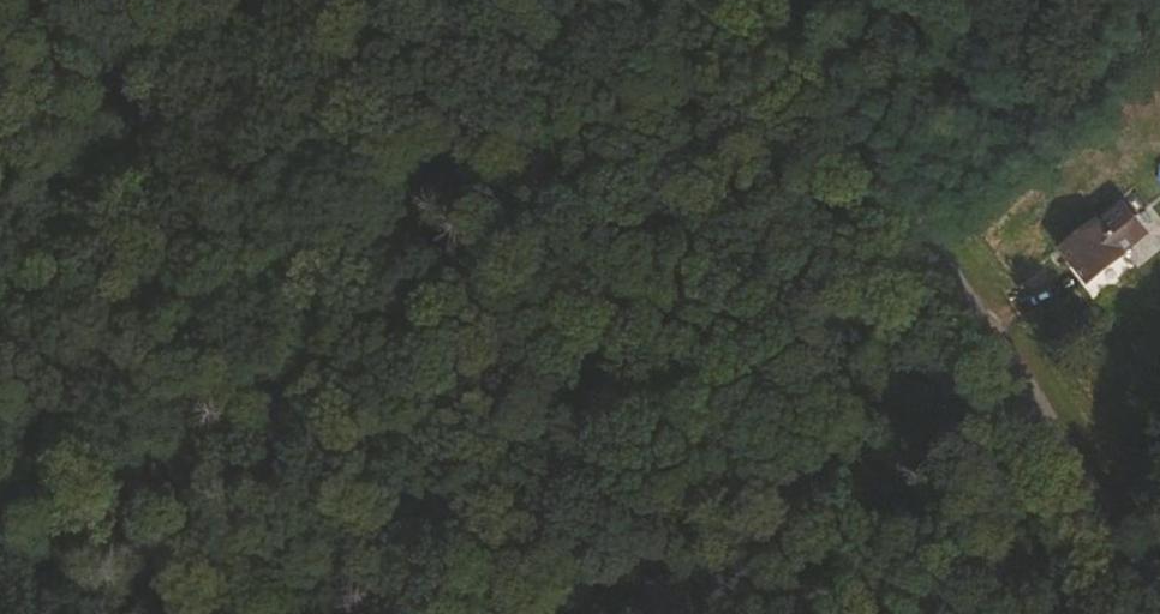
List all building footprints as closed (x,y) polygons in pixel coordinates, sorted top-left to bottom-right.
[(1122,261),(1144,245),(1119,214),(1096,235),(1092,231),(1061,257),(1088,293),(1120,268),(1122,261)]
